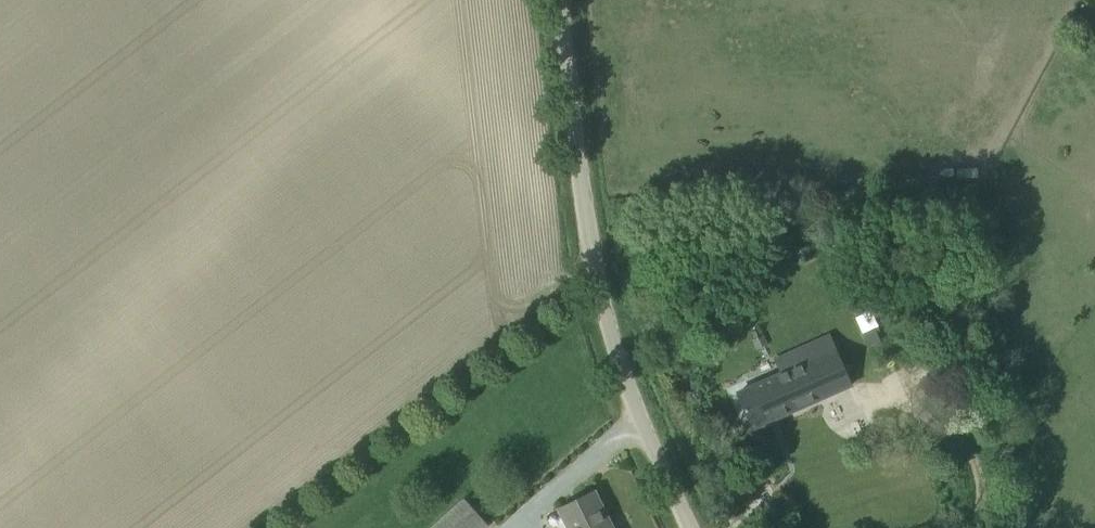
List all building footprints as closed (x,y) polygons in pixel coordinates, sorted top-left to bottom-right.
[(738,393),(753,427),(852,384),(851,382),(868,375),(847,328),(775,359),(782,374),(738,393)] [(750,335),(757,348),(767,343),(761,330),(750,335)] [(874,330),(861,336),(867,349),(880,343),(874,330)] [(568,527),(613,527),(593,489),(557,507),(568,527)] [(432,527),(484,527),(488,524),(464,499),(432,527)]
